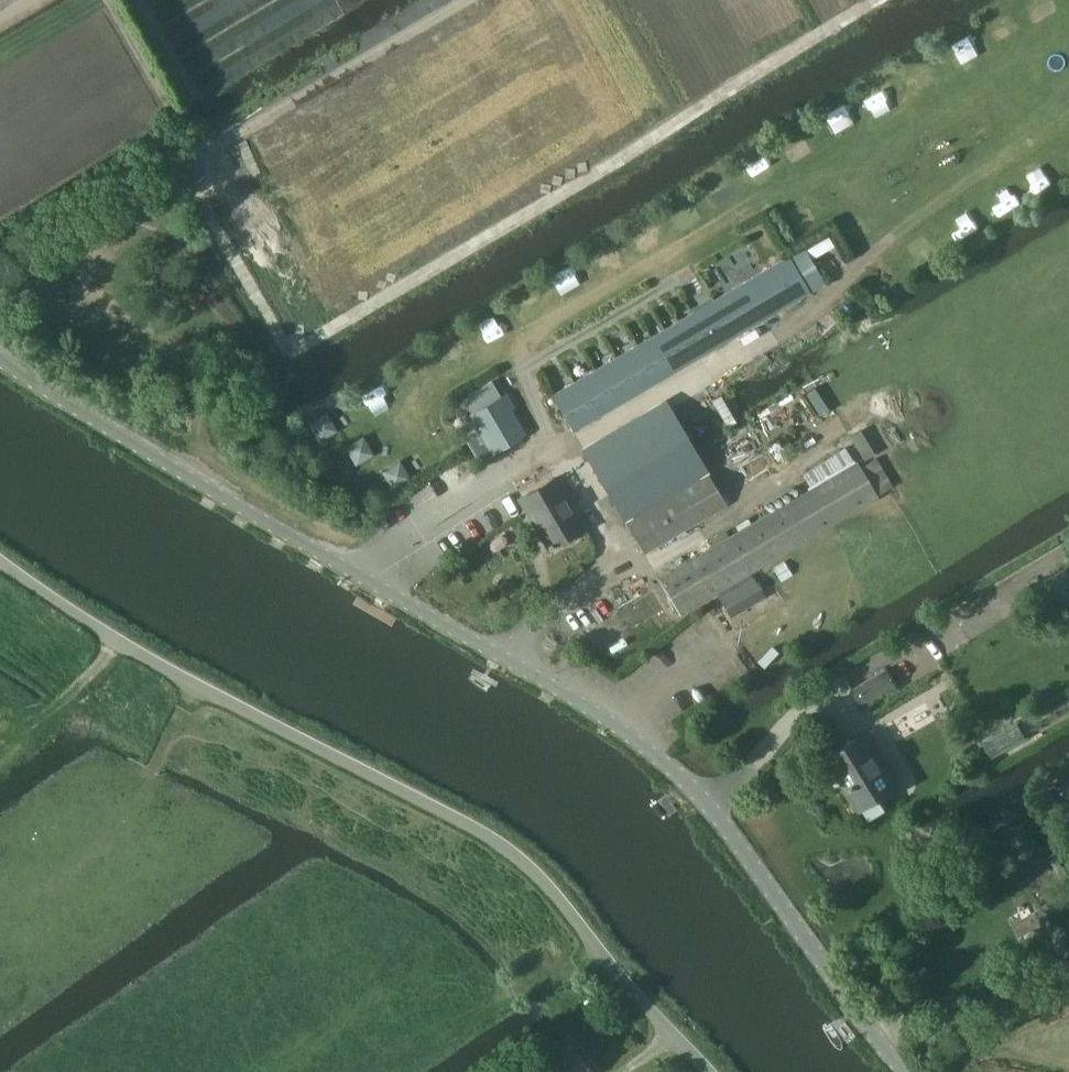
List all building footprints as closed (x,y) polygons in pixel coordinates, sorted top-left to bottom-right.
[(864,93),(873,111),(891,101),(881,84),(864,93)] [(829,236),(807,249),(812,259),(835,245),(829,236)] [(571,383),(554,393),(571,424),(575,429),(700,356),(810,292),(826,282),(804,247),(789,256),(679,320),(571,383)] [(463,397),(494,450),(524,433),(493,380),(463,397)] [(646,551),(726,504),(671,409),(590,456),(646,551)] [(310,422),(320,440),(333,432),(323,415),(310,422)] [(347,446),(357,463),(370,456),(360,438),(347,446)] [(878,494),(894,485),(879,458),(862,467),(859,463),(857,464),(848,448),(805,474),(813,487),(661,577),(682,613),(707,598),(717,592),(732,617),(766,597),(751,572),(879,497),(878,494)] [(383,470),(393,487),(407,479),(397,462),(383,470)] [(549,546),(584,526),(565,494),(569,491),(561,478),(557,480),(555,476),(521,496),(549,546)] [(1052,611),(1068,600),(1068,574),(1065,567),(1035,585),(1052,611)] [(865,704),(898,684),(888,668),(855,688),(865,704)] [(979,736),(987,753),(1025,737),(1017,719),(979,736)] [(861,807),(897,785),(865,735),(834,754),(852,783),(848,785),(861,807)] [(571,1041),(525,1071),(592,1071),(571,1041)]
